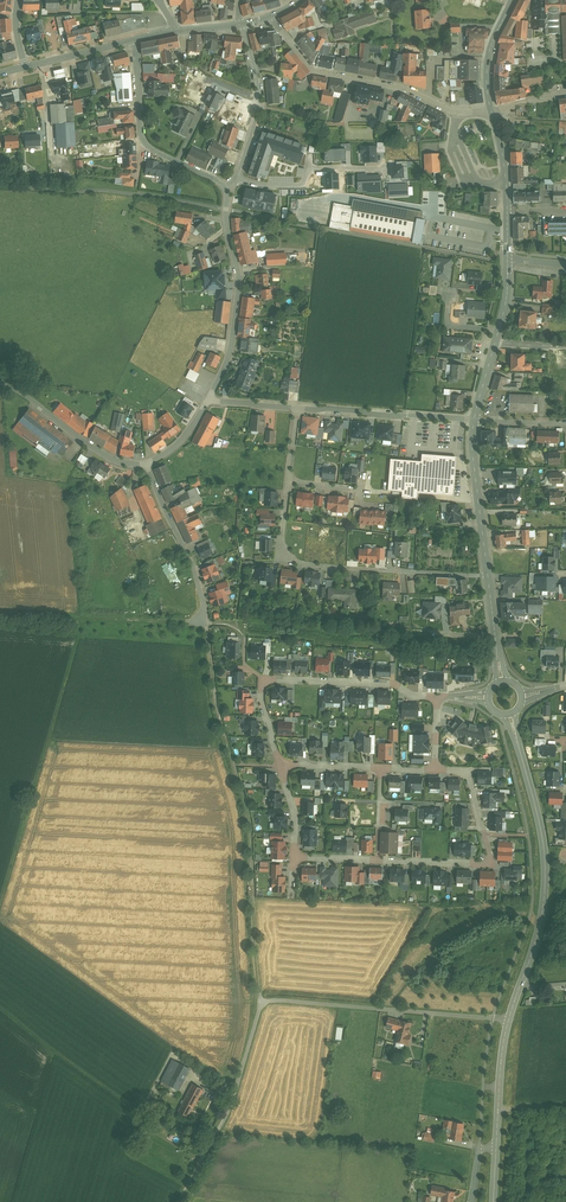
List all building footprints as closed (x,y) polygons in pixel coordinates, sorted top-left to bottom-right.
[(11,12),(12,0),(0,0),(0,11),(11,12)] [(23,11),(39,10),(39,0),(24,0),(23,11)] [(46,10),(59,10),(59,0),(46,0),(46,10)] [(171,6),(181,5),(182,9),(183,17),(182,17),(182,20),(181,20),(182,24),(184,24),(184,25),(195,23),(193,7),(192,1),(191,0),(170,0),(171,6)] [(211,2),(212,3),(226,5),(225,8),(225,9),(229,9),(234,10),(235,2),(235,0),(212,0),(211,2)] [(243,5),(241,6),(244,16),(254,14),(251,3),(252,3),(251,0),(244,0),(243,5)] [(259,2),(258,3),(257,2),(252,3),(255,13),(267,10),(265,2),(265,1),(265,0),(259,0),(259,2)] [(269,1),(265,2),(267,10),(280,7),(281,6),(279,0),(269,0),(269,1)] [(309,0),(300,8),(305,16),(313,10),(316,7),(309,0)] [(318,9),(317,10),(319,15),(323,13),(322,9),(325,8),(323,5),(324,4),(321,0),(311,0),(318,9)] [(374,1),(375,5),(367,6),(367,9),(390,7),(389,0),(385,0),(374,1)] [(492,0),(481,0),(478,7),(482,9),(499,15),(504,5),(492,0)] [(511,18),(517,21),(515,38),(523,40),(526,41),(527,32),(528,24),(528,22),(521,21),(522,19),(523,20),(525,14),(524,14),(527,9),(530,10),(532,0),(520,0),(511,18)] [(534,5),(534,20),(535,20),(535,26),(546,26),(546,14),(545,0),(534,0),(534,5)] [(549,0),(548,0),(545,0),(546,14),(547,14),(547,18),(546,18),(546,26),(546,35),(549,35),(549,34),(559,34),(559,35),(563,35),(562,16),(562,12),(562,0),(549,0)] [(211,5),(204,6),(205,11),(201,11),(202,12),(196,13),(197,23),(212,21),(212,16),(215,16),(211,6),(211,5)] [(225,8),(222,9),(220,20),(227,20),(229,9),(225,9),(225,8)] [(300,8),(279,19),(287,31),(289,31),(294,28),(298,26),(300,30),(303,30),(307,28),(305,21),(307,20),(305,16),(300,8)] [(313,10),(305,16),(307,20),(305,21),(307,28),(315,26),(312,18),(310,15),(314,11),(313,10)] [(357,11),(353,12),(348,14),(349,18),(335,23),(337,30),(334,31),(334,30),(333,31),(336,40),(337,40),(337,39),(343,37),(344,38),(352,35),(350,30),(368,23),(369,24),(377,21),(373,10),(365,13),(365,12),(358,15),(357,11)] [(430,11),(415,12),(417,30),(431,29),(431,22),(431,18),(430,11)] [(73,16),(62,17),(65,27),(66,33),(78,30),(75,19),(73,19),(73,16)] [(144,19),(131,18),(120,21),(121,26),(120,27),(121,33),(146,27),(144,19)] [(0,20),(0,27),(0,33),(2,33),(3,33),(11,33),(10,19),(0,20)] [(120,21),(103,25),(106,36),(121,33),(120,27),(121,26),(120,21)] [(43,23),(37,25),(37,28),(38,28),(39,35),(45,33),(43,23)] [(455,24),(451,24),(451,33),(461,32),(460,24),(455,24)] [(66,33),(66,34),(69,45),(99,38),(96,26),(78,30),(66,33)] [(37,28),(32,29),(32,28),(28,30),(26,31),(28,41),(30,41),(30,43),(32,44),(34,43),(35,42),(35,39),(40,38),(39,35),(38,28),(37,28)] [(299,35),(294,28),(289,31),(295,39),(299,35)] [(488,29),(467,29),(467,38),(470,38),(470,44),(468,44),(468,53),(483,54),(484,48),(485,48),(485,39),(488,39),(488,29)] [(276,31),(268,32),(271,47),(275,47),(281,45),(279,33),(276,31)] [(268,32),(258,33),(262,48),(271,47),(268,32)] [(258,33),(250,34),(253,48),(254,51),(262,50),(262,48),(258,33)] [(218,36),(205,34),(205,43),(208,43),(207,50),(212,51),(212,50),(216,50),(217,47),(218,41),(218,36)] [(202,35),(193,35),(193,42),(189,42),(189,51),(202,51),(202,35)] [(315,45),(307,35),(297,42),(305,52),(315,45)] [(510,37),(502,35),(498,43),(514,44),(514,42),(515,38),(510,37)] [(179,36),(158,40),(161,51),(161,52),(161,57),(162,65),(173,63),(171,49),(181,47),(179,36)] [(243,38),(226,36),(225,41),(225,47),(228,48),(227,49),(227,51),(226,59),(227,60),(235,60),(236,51),(236,50),(236,49),(242,49),(243,38)] [(326,40),(320,37),(309,58),(314,64),(318,55),(323,46),(326,40)] [(158,40),(142,44),(143,55),(146,55),(147,56),(151,55),(151,54),(161,52),(161,51),(158,40)] [(7,47),(5,42),(0,43),(0,46),(4,61),(17,57),(14,45),(13,45),(7,47)] [(370,44),(361,43),(360,58),(362,59),(359,74),(376,77),(378,66),(368,64),(370,44)] [(514,44),(498,43),(501,43),(497,65),(509,65),(515,65),(515,59),(515,44),(514,44)] [(331,47),(323,46),(318,55),(321,56),(319,66),(332,69),(334,58),(328,57),(331,47)] [(224,51),(221,50),(219,56),(216,55),(215,58),(216,58),(213,69),(218,70),(220,64),(227,65),(227,60),(226,59),(227,51),(224,51)] [(292,50),(285,56),(286,58),(285,59),(287,61),(284,62),(284,64),(281,64),(281,72),(281,76),(284,77),(290,79),(293,80),(293,74),(297,71),(299,71),(297,74),(302,80),(311,72),(292,50)] [(413,50),(409,50),(408,54),(404,54),(404,56),(404,64),(405,63),(405,67),(404,67),(404,83),(414,86),(414,70),(414,68),(416,68),(416,61),(417,55),(417,54),(413,54),(413,50)] [(127,52),(112,56),(114,67),(123,65),(124,67),(129,66),(129,63),(127,52)] [(404,56),(394,54),(391,69),(399,71),(404,71),(404,64),(404,56)] [(105,58),(93,61),(95,71),(98,71),(107,68),(105,58)] [(342,59),(337,58),(335,69),(346,71),(348,60),(342,59)] [(355,59),(349,58),(348,60),(346,71),(358,74),(360,60),(355,59)] [(461,61),(445,60),(445,67),(437,67),(437,80),(461,80),(461,61)] [(478,61),(461,61),(461,80),(477,81),(478,61)] [(89,62),(76,65),(79,74),(78,74),(81,87),(91,85),(88,72),(91,72),(89,62)] [(159,73),(144,73),(144,82),(150,82),(161,82),(168,83),(168,74),(163,74),(162,65),(159,73)] [(509,65),(497,65),(496,65),(495,78),(508,78),(508,77),(508,71),(505,71),(505,65),(509,65)] [(111,67),(107,68),(98,71),(99,75),(103,74),(104,81),(114,79),(113,74),(111,67)] [(391,69),(382,67),(380,78),(396,81),(398,71),(399,72),(399,71),(391,69)] [(64,69),(53,71),(55,80),(66,77),(64,69)] [(542,71),(529,73),(529,76),(521,76),(522,86),(544,83),(542,71)] [(130,73),(113,74),(114,79),(117,91),(119,90),(131,89),(130,73)] [(420,74),(416,74),(416,86),(426,86),(427,74),(420,74)] [(328,79),(314,76),(312,86),(320,87),(326,89),(328,79)] [(508,78),(495,78),(495,92),(505,91),(505,78),(513,78),(513,77),(508,77),(508,78)] [(65,78),(51,82),(54,95),(59,94),(61,102),(70,100),(67,90),(68,89),(65,78)] [(345,82),(331,80),(329,91),(320,90),(318,99),(317,105),(325,106),(326,100),(333,101),(334,92),(342,93),(343,93),(345,82)] [(169,86),(161,86),(161,82),(150,82),(150,94),(155,94),(155,96),(169,97),(169,86)] [(479,82),(468,83),(459,85),(454,88),(455,95),(466,93),(465,89),(471,88),(471,89),(469,89),(470,96),(471,104),(482,103),(483,101),(481,90),(480,91),(479,82)] [(384,90),(358,85),(356,96),(352,106),(366,109),(368,101),(366,100),(367,98),(381,101),(384,90)] [(40,86),(25,90),(27,100),(43,96),(40,86)] [(278,87),(267,88),(269,104),(280,103),(278,87)] [(505,91),(495,92),(498,105),(516,101),(526,98),(525,88),(515,89),(515,90),(505,91)] [(131,89),(119,90),(117,91),(117,96),(117,102),(132,101),(131,89)] [(217,110),(223,96),(211,90),(205,104),(217,110)] [(12,93),(0,96),(3,106),(15,103),(12,93)] [(350,95),(343,93),(342,93),(334,123),(340,122),(343,120),(350,95)] [(416,101),(402,93),(398,101),(401,103),(399,108),(401,109),(401,110),(397,122),(406,122),(410,114),(411,111),(416,101)] [(427,106),(416,101),(411,111),(416,114),(417,111),(423,115),(427,106)] [(74,106),(65,106),(65,105),(51,105),(52,124),(55,123),(57,147),(65,147),(65,149),(68,149),(69,155),(72,155),(72,147),(76,146),(74,106)] [(446,116),(429,107),(424,116),(435,122),(433,127),(433,129),(435,130),(437,129),(438,128),(442,131),(445,125),(444,124),(445,121),(446,116)] [(196,117),(183,110),(183,111),(178,109),(174,117),(175,118),(176,116),(180,118),(176,125),(175,124),(175,125),(176,126),(174,130),(173,131),(186,137),(186,136),(195,117),(196,117)] [(387,115),(388,111),(380,110),(378,121),(386,122),(386,120),(390,120),(391,116),(387,115)] [(133,112),(122,112),(122,113),(118,113),(119,118),(123,118),(123,123),(134,123),(133,112)] [(115,120),(110,118),(97,120),(98,127),(110,125),(114,125),(115,124),(115,120)] [(399,130),(405,130),(405,135),(409,135),(409,133),(406,133),(406,129),(408,129),(408,124),(399,124),(399,130)] [(239,130),(229,126),(223,145),(233,148),(239,130)] [(134,127),(124,127),(124,129),(117,129),(117,135),(124,135),(125,140),(135,139),(134,127)] [(274,155),(300,164),(304,154),(301,153),(303,146),(300,145),(300,144),(295,142),(294,143),(292,142),(293,141),(286,139),(286,140),(284,139),(284,138),(278,136),(277,137),(275,136),(275,135),(269,133),(269,134),(263,132),(248,175),(259,178),(260,174),(267,176),(274,155)] [(40,147),(39,134),(24,135),(24,147),(40,147)] [(17,137),(5,137),(6,148),(18,147),(17,137)] [(531,142),(511,139),(511,147),(516,147),(516,149),(522,149),(522,148),(530,148),(531,142)] [(222,145),(214,141),(209,153),(218,158),(224,160),(225,159),(229,150),(222,147),(222,145)] [(135,143),(117,145),(117,150),(124,149),(125,156),(136,155),(135,143)] [(376,153),(385,152),(385,143),(382,143),(377,143),(377,147),(376,147),(376,153)] [(376,153),(376,147),(363,147),(363,148),(361,148),(362,153),(364,153),(364,162),(376,162),(376,153)] [(212,159),(192,149),(186,160),(207,170),(212,159)] [(325,163),(346,161),(345,149),(324,150),(325,163)] [(522,153),(511,153),(511,165),(523,165),(523,157),(524,157),(524,155),(522,155),(522,153)] [(440,154),(424,154),(425,173),(441,173),(440,154)] [(125,156),(123,156),(124,169),(137,168),(136,155),(125,156)] [(218,158),(214,167),(220,169),(224,160),(218,158)] [(228,161),(225,159),(224,160),(220,169),(218,172),(221,173),(223,171),(228,161)] [(170,166),(158,164),(154,164),(153,162),(148,161),(148,163),(147,163),(145,174),(162,176),(161,184),(167,185),(167,184),(168,177),(169,177),(170,166)] [(403,167),(392,168),(393,177),(403,177),(403,167)] [(524,169),(512,169),(512,184),(525,184),(524,179),(524,169)] [(134,179),(130,179),(130,174),(120,173),(119,178),(123,179),(123,185),(133,187),(134,179)] [(338,173),(325,174),(325,182),(339,181),(338,173)] [(367,193),(381,192),(381,175),(367,176),(367,175),(358,175),(359,191),(367,191),(367,193)] [(169,177),(168,177),(167,184),(177,186),(178,179),(169,177)] [(339,181),(325,182),(326,189),(326,190),(332,189),(339,189),(339,181)] [(560,187),(559,181),(554,181),(554,201),(565,201),(565,185),(564,185),(564,187),(560,187)] [(389,197),(408,196),(408,184),(388,185),(389,189),(389,197)] [(530,195),(530,189),(524,190),(524,187),(513,187),(513,204),(514,204),(543,204),(543,194),(530,195)] [(273,213),(276,194),(245,188),(242,208),(273,213)] [(497,192),(485,192),(485,193),(487,193),(487,199),(485,199),(485,206),(485,207),(490,207),(497,207),(497,192)] [(425,220),(334,203),(330,227),(421,244),(425,220)] [(193,215),(177,212),(175,222),(184,224),(191,225),(193,215)] [(525,217),(519,217),(519,218),(515,218),(514,219),(514,240),(524,240),(524,229),(530,229),(530,217),(525,217)] [(240,219),(232,220),(234,232),(242,231),(241,230),(240,219)] [(205,221),(198,227),(205,236),(208,239),(215,232),(205,221)] [(554,225),(553,225),(552,225),(552,222),(544,222),(544,225),(544,233),(548,233),(548,236),(554,235),(554,233),(558,233),(558,235),(563,235),(563,233),(565,233),(565,235),(565,225),(554,225)] [(191,225),(184,224),(183,230),(190,233),(191,225)] [(205,236),(198,227),(193,234),(195,235),(200,241),(205,236)] [(190,233),(183,230),(178,239),(185,243),(190,233)] [(246,234),(235,237),(239,253),(242,264),(258,263),(256,255),(252,256),(246,234)] [(226,259),(221,246),(209,250),(215,264),(226,259)] [(204,253),(196,255),(200,271),(208,268),(204,253)] [(286,254),(268,255),(268,266),(287,265),(286,254)] [(451,261),(435,259),(434,265),(438,265),(438,271),(439,272),(439,277),(437,277),(437,278),(444,279),(444,276),(449,277),(451,261)] [(182,264),(177,265),(178,275),(189,274),(188,265),(182,266),(182,264)] [(222,272),(205,273),(206,289),(223,288),(222,272)] [(483,273),(469,272),(469,274),(467,274),(467,278),(469,278),(468,284),(477,284),(482,285),(482,284),(483,273)] [(267,274),(256,276),(257,284),(261,284),(261,286),(269,285),(267,274)] [(552,283),(543,282),(543,290),(540,289),(540,288),(534,288),(534,296),(551,298),(552,283)] [(438,286),(430,286),(429,295),(437,296),(438,286)] [(272,290),(262,290),(262,300),(272,300),(272,293),(272,290)] [(259,301),(243,299),(241,315),(253,316),(254,305),(258,306),(259,301)] [(231,302),(218,300),(215,322),(229,324),(231,302)] [(473,304),(469,304),(468,315),(475,315),(475,317),(485,318),(486,304),(473,303),(473,304)] [(552,305),(543,304),(542,314),(551,315),(552,305)] [(537,313),(521,311),(519,327),(525,328),(525,330),(530,330),(531,328),(535,329),(537,313)] [(251,320),(240,318),(238,337),(242,337),(255,339),(256,330),(255,330),(256,325),(255,324),(251,323),(251,320)] [(218,339),(205,337),(201,342),(198,349),(217,351),(218,339)] [(255,339),(242,337),(242,342),(241,348),(241,351),(257,353),(259,339),(255,339)] [(473,340),(444,338),(443,352),(461,353),(472,354),(473,340)] [(199,352),(194,363),(191,361),(188,368),(191,369),(197,373),(204,360),(208,361),(210,357),(208,357),(199,352)] [(221,357),(212,353),(208,361),(207,364),(216,368),(221,357)] [(525,355),(512,355),(512,370),(532,370),(532,363),(525,364),(525,355)] [(252,359),(250,362),(244,359),(241,366),(244,367),(242,370),(244,370),(244,369),(254,373),(258,362),(252,359)] [(466,367),(454,366),(453,377),(453,379),(458,379),(465,380),(466,367)] [(299,369),(289,368),(289,379),(298,379),(299,369)] [(197,373),(191,369),(186,378),(195,383),(200,374),(197,373)] [(254,373),(244,369),(244,370),(242,370),(240,374),(242,375),(240,381),(238,380),(236,384),(241,386),(240,387),(249,391),(251,386),(249,385),(254,373)] [(507,378),(496,375),(492,390),(504,390),(507,378)] [(298,393),(299,380),(282,380),(282,382),(279,382),(279,388),(281,388),(281,392),(298,393)] [(562,403),(562,393),(554,393),(554,403),(562,403)] [(461,396),(453,395),(453,396),(452,408),(462,408),(463,396),(461,396)] [(534,395),(510,395),(509,412),(533,413),(534,395)] [(184,402),(192,407),(194,402),(185,397),(182,401),(184,402)] [(186,418),(188,415),(189,415),(192,411),(190,410),(192,407),(184,402),(181,407),(180,406),(177,411),(178,412),(177,413),(186,418)] [(75,415),(61,404),(54,412),(68,424),(75,415)] [(58,431),(29,409),(17,424),(40,442),(51,450),(56,454),(57,452),(63,456),(66,452),(50,440),(58,431)] [(144,430),(154,430),(153,413),(142,414),(144,430)] [(219,420),(208,414),(203,423),(214,430),(219,420)] [(85,424),(75,415),(68,424),(81,434),(85,424)] [(174,422),(169,415),(163,420),(168,426),(163,429),(165,431),(160,435),(163,439),(168,436),(170,438),(180,430),(174,421),(174,422)] [(265,417),(253,416),(252,429),(259,429),(259,431),(264,431),(265,417)] [(319,419),(304,417),(302,433),(308,434),(308,432),(317,433),(318,428),(319,419)] [(124,420),(115,418),(112,430),(121,432),(124,420)] [(93,423),(87,420),(85,424),(81,434),(90,438),(98,421),(95,420),(93,423)] [(331,422),(325,421),(324,429),(323,439),(341,441),(343,427),(343,423),(338,423),(337,425),(330,424),(331,422)] [(370,424),(353,421),(351,437),(367,439),(368,439),(369,432),(370,424)] [(214,430),(203,423),(193,442),(193,443),(205,447),(214,430)] [(40,442),(17,424),(13,430),(36,448),(40,442)] [(394,427),(379,425),(378,439),(389,440),(392,440),(393,434),(394,427)] [(113,438),(98,428),(91,439),(107,448),(113,438)] [(324,429),(318,428),(317,433),(316,438),(323,439),(324,429)] [(526,429),(501,428),(501,440),(508,440),(508,444),(526,444),(526,429)] [(73,443),(58,431),(50,440),(66,452),(73,443)] [(557,432),(538,431),(538,442),(547,442),(550,442),(558,443),(559,432),(557,432)] [(494,432),(482,432),(482,444),(493,444),(493,440),(496,440),(496,432),(494,432)] [(124,436),(122,435),(119,444),(123,444),(127,444),(128,441),(129,437),(124,436)] [(160,435),(150,442),(149,444),(155,452),(167,444),(163,439),(160,435)] [(225,437),(217,435),(213,447),(222,447),(225,437)] [(119,441),(113,438),(107,448),(115,453),(119,441)] [(51,450),(40,442),(36,448),(35,449),(46,457),(51,450)] [(127,444),(123,444),(121,454),(134,457),(136,446),(129,445),(127,444)] [(561,463),(561,453),(549,454),(550,464),(556,464),(556,463),(561,463)] [(422,462),(391,459),(388,490),(402,491),(402,498),(417,499),(418,493),(454,496),(457,457),(422,455),(422,462)] [(96,460),(91,468),(88,467),(86,470),(95,477),(98,473),(103,465),(96,460)] [(111,470),(103,465),(98,473),(105,478),(111,470)] [(166,466),(155,470),(157,475),(161,474),(162,477),(165,475),(165,472),(168,471),(166,466)] [(323,467),(324,467),(317,466),(316,476),(322,477),(323,467)] [(324,467),(323,467),(322,477),(322,478),(335,480),(337,469),(324,467)] [(347,469),(345,483),(356,484),(358,472),(358,470),(357,470),(347,469)] [(165,475),(162,477),(161,474),(157,475),(161,486),(172,482),(168,471),(165,472),(165,475)] [(517,472),(498,472),(498,485),(517,485),(517,472)] [(561,483),(561,473),(550,473),(550,483),(561,483)] [(119,476),(115,483),(122,487),(126,480),(119,476)] [(147,485),(135,490),(140,503),(152,498),(147,485)] [(182,487),(175,491),(172,485),(162,490),(168,503),(178,498),(179,497),(186,492),(182,487)] [(131,509),(122,488),(111,498),(119,515),(131,509)] [(186,492),(179,497),(182,504),(184,509),(188,507),(194,504),(188,491),(186,492)] [(271,493),(266,492),(266,494),(266,497),(265,497),(265,501),(266,501),(265,505),(277,506),(277,502),(278,502),(278,497),(278,493),(271,493)] [(497,493),(490,494),(492,504),(503,503),(502,492),(497,492),(497,493)] [(510,494),(505,494),(506,492),(502,492),(503,503),(503,504),(514,504),(514,500),(517,500),(517,495),(517,494),(510,494)] [(561,492),(557,493),(557,492),(550,492),(550,501),(551,501),(556,501),(556,504),(557,504),(557,503),(561,503),(561,504),(562,504),(562,492),(561,492)] [(314,494),(299,493),(297,505),(302,505),(303,507),(306,507),(307,506),(312,507),(314,494)] [(334,497),(330,497),(329,505),(328,509),(332,510),(332,511),(338,512),(339,497),(334,497)] [(345,498),(339,497),(338,512),(343,513),(343,511),(347,511),(348,508),(349,500),(349,499),(345,499),(345,498)] [(152,498),(140,503),(148,520),(160,515),(152,498)] [(450,506),(450,503),(441,503),(442,512),(446,512),(447,520),(449,520),(449,523),(459,522),(458,519),(460,519),(458,506),(450,506)] [(182,504),(172,509),(177,520),(182,518),(181,517),(184,515),(186,519),(189,518),(184,509),(182,504)] [(194,504),(188,507),(192,516),(198,514),(198,512),(194,504)] [(394,505),(386,504),(385,512),(386,512),(393,513),(394,505)] [(363,510),(362,510),(362,515),(361,523),(373,525),(373,524),(372,524),(374,512),(363,510)] [(385,512),(374,510),(374,512),(372,524),(373,524),(384,525),(386,512),(385,512)] [(275,515),(262,514),(262,515),(262,525),(275,525),(275,515)] [(160,515),(148,520),(149,524),(161,519),(160,515)] [(517,527),(517,515),(503,515),(503,526),(509,526),(509,527),(517,527)] [(186,519),(178,523),(180,528),(185,526),(186,529),(194,525),(194,527),(203,523),(199,516),(191,520),(190,517),(189,518),(186,519)] [(194,525),(186,529),(185,526),(180,528),(188,544),(200,538),(194,527),(194,525)] [(516,533),(495,536),(496,548),(507,547),(506,542),(517,540),(516,533)] [(197,545),(198,549),(209,544),(211,543),(209,540),(197,545)] [(272,540),(260,540),(260,552),(272,552),(272,540)] [(408,543),(397,542),(396,551),(396,556),(407,557),(408,543)] [(198,549),(202,559),(208,556),(208,555),(213,553),(209,544),(198,549)] [(371,562),(376,562),(377,551),(371,550),(371,549),(365,549),(365,550),(360,550),(359,562),(364,562),(364,563),(371,563),(371,562)] [(396,551),(389,550),(388,558),(396,559),(396,556),(396,551)] [(542,557),(542,570),(554,570),(554,567),(555,567),(555,560),(554,560),(554,559),(554,557),(542,557)] [(204,564),(206,568),(215,565),(216,565),(214,560),(204,564)] [(206,568),(203,570),(204,574),(203,575),(205,580),(206,580),(207,583),(220,578),(219,575),(220,575),(217,568),(216,568),(215,565),(206,568)] [(270,569),(264,568),(263,570),(257,569),(256,578),(261,578),(261,579),(270,581),(271,581),(272,575),(273,571),(270,571),(270,569)] [(297,573),(290,572),(290,570),(283,570),(281,583),(293,584),(296,585),(297,578),(297,573)] [(316,572),(311,572),(311,573),(306,572),(305,583),(310,583),(310,584),(315,585),(315,584),(320,584),(321,574),(316,573),(316,572)] [(277,576),(272,575),(271,581),(270,581),(269,586),(276,586),(277,576)] [(522,577),(501,577),(501,585),(503,585),(503,591),(501,591),(500,597),(512,597),(513,592),(522,593),(522,577)] [(554,577),(537,577),(537,590),(534,590),(534,596),(554,597),(554,577)] [(302,578),(297,578),(296,585),(293,584),(293,588),(301,589),(302,578)] [(450,578),(442,578),(442,586),(449,586),(450,578)] [(467,580),(456,581),(456,578),(450,578),(449,586),(450,586),(450,585),(456,586),(457,588),(454,589),(455,594),(457,594),(468,593),(467,585),(467,580)] [(217,585),(218,591),(220,591),(223,594),(227,595),(231,594),(228,582),(217,585)] [(396,584),(388,583),(384,583),(383,594),(384,594),(383,600),(392,600),(391,600),(391,594),(400,595),(400,584),(396,584)] [(333,589),(330,589),(329,600),(349,601),(349,608),(356,609),(357,590),(333,589)] [(218,591),(209,593),(211,598),(210,598),(211,603),(212,603),(213,607),(226,603),(226,602),(229,601),(227,595),(223,594),(220,591),(218,591)] [(542,600),(529,600),(529,614),(542,614),(542,600)] [(470,604),(465,605),(465,602),(456,603),(457,607),(451,608),(451,615),(458,615),(471,614),(470,604)] [(423,617),(439,618),(439,614),(440,614),(441,608),(439,608),(440,604),(424,603),(423,617)] [(525,603),(513,603),(502,603),(504,620),(515,620),(515,618),(524,618),(525,603)] [(451,615),(452,625),(459,625),(458,615),(451,615)] [(549,633),(553,639),(558,635),(554,629),(549,633)] [(229,643),(228,643),(228,658),(239,658),(240,643),(229,643)] [(264,647),(252,646),(252,653),(255,656),(255,659),(261,659),(264,656),(266,657),(266,653),(266,647),(264,647)] [(547,657),(556,657),(556,651),(541,650),(541,659),(547,659),(547,657)] [(547,659),(546,667),(551,667),(551,669),(555,669),(555,668),(559,668),(559,657),(556,657),(547,657),(547,659)] [(329,660),(323,660),(322,661),(317,661),(317,671),(329,671),(329,661),(330,660),(329,660)] [(286,662),(275,661),(275,672),(286,672),(286,670),(287,662),(286,662)] [(303,661),(300,661),(299,662),(297,662),(296,662),(296,665),(296,672),(300,672),(300,673),(303,673),(303,672),(307,672),(308,662),(304,662),(303,661)] [(348,662),(338,662),(337,662),(337,670),(338,670),(338,674),(350,675),(350,664),(350,662),(348,662)] [(358,663),(357,663),(357,668),(357,675),(370,676),(370,670),(370,663),(358,663)] [(391,667),(377,666),(377,676),(391,676),(391,673),(391,667)] [(457,668),(457,673),(456,680),(462,681),(465,681),(465,669),(457,668)] [(474,669),(465,669),(465,681),(468,681),(474,681),(474,674),(474,669)] [(244,673),(234,672),(234,684),(244,684),(244,673)] [(419,672),(406,672),(406,677),(405,678),(405,681),(406,682),(409,682),(410,682),(414,682),(417,679),(419,679),(419,672)] [(444,675),(428,675),(427,687),(433,687),(434,688),(437,688),(438,688),(444,688),(444,675)] [(284,689),(278,688),(278,689),(273,689),(273,699),(277,699),(279,700),(280,700),(282,700),(283,699),(287,699),(288,690),(288,689),(284,689)] [(332,690),(326,690),(325,697),(325,702),(326,702),(329,702),(329,703),(334,703),(334,690),(332,690)] [(249,691),(238,691),(238,699),(239,699),(239,698),(244,698),(244,703),(241,703),(240,708),(242,708),(241,712),(252,713),(252,709),(254,709),(254,703),(253,703),(253,699),(249,699),(249,691)] [(358,691),(352,691),(351,703),(359,704),(360,691),(358,691)] [(368,692),(362,691),(360,691),(359,704),(368,704),(368,701),(368,695),(368,692)] [(391,692),(379,691),(379,697),(378,704),(379,704),(390,704),(390,700),(393,698),(391,696),(391,692)] [(404,704),(403,704),(403,711),(403,716),(418,716),(418,711),(419,711),(419,704),(404,704)] [(451,728),(448,730),(458,738),(458,737),(462,738),(460,744),(477,748),(478,742),(481,743),(481,744),(493,742),(491,726),(479,728),(479,733),(476,732),(477,726),(471,725),(469,731),(465,729),(468,725),(458,718),(454,724),(451,728)] [(253,721),(245,721),(245,736),(258,736),(259,731),(260,725),(258,725),(259,721),(253,721)] [(546,721),(534,721),(534,729),(533,729),(532,733),(537,733),(537,732),(546,732),(546,721)] [(292,723),(280,723),(279,734),(292,734),(292,723)] [(415,735),(415,743),(429,744),(429,739),(428,739),(428,735),(424,735),(415,735)] [(370,753),(371,753),(371,744),(371,738),(366,738),(366,737),(358,737),(358,740),(357,740),(357,748),(358,748),(358,752),(364,752),(364,753),(370,753)] [(320,741),(314,740),(314,742),(311,742),(310,753),(315,754),(319,754),(323,754),(324,742),(320,742),(320,741)] [(331,746),(331,759),(344,760),(344,752),(345,747),(344,747),(344,743),(343,743),(336,742),(336,746),(331,746)] [(429,744),(415,743),(414,752),(423,752),(428,753),(428,748),(429,748),(429,744)] [(252,744),(252,756),(264,757),(265,744),(262,744),(252,744)] [(393,745),(379,744),(379,760),(392,760),(393,745)] [(303,745),(291,745),(291,750),(290,751),(289,753),(291,754),(291,755),(302,755),(303,745)] [(544,746),(544,758),(557,758),(557,747),(544,746)] [(493,773),(492,773),(492,777),(504,778),(504,769),(494,768),(493,773)] [(479,772),(478,784),(492,785),(492,777),(492,773),(492,772),(479,772)] [(559,772),(548,772),(548,776),(547,777),(547,780),(548,781),(548,786),(559,786),(559,772)] [(315,773),(302,773),(302,784),(311,784),(315,785),(315,779),(315,773)] [(266,774),(260,774),(260,782),(264,782),(263,786),(275,786),(275,775),(266,774)] [(333,774),(329,774),(327,774),(326,786),(332,786),(332,787),(339,787),(339,786),(344,787),(344,775),(342,775),(342,774),(338,774),(338,775),(333,774)] [(368,775),(355,775),(355,785),(356,785),(357,787),(360,787),(361,786),(368,786),(368,781),(368,775)] [(422,777),(410,777),(410,782),(410,790),(417,790),(417,788),(422,789),(422,777)] [(440,778),(430,777),(429,788),(440,788),(440,778)] [(401,778),(390,778),(390,787),(401,787),(401,781),(401,778)] [(321,780),(315,779),(315,785),(311,784),(311,790),(321,790),(321,786),(321,780)] [(460,780),(454,780),(454,779),(449,779),(449,790),(450,791),(453,791),(454,790),(460,790),(460,780)] [(491,795),(485,795),(484,807),(495,808),(496,801),(504,801),(505,794),(500,793),(491,793),(491,795)] [(562,793),(550,793),(550,804),(562,804),(562,793)] [(277,794),(270,794),(270,796),(269,800),(268,801),(268,805),(269,806),(269,807),(281,807),(281,803),(282,803),(282,798),(281,798),(281,794),(277,794)] [(314,802),(304,802),(303,814),(309,815),(309,814),(313,814),(314,802)] [(347,805),(336,804),(336,817),(346,817),(347,813),(347,809),(347,808),(347,805)] [(441,809),(420,808),(419,819),(425,819),(434,819),(434,824),(440,824),(441,809)] [(462,809),(456,808),(456,817),(469,817),(469,813),(469,809),(462,809)] [(403,810),(396,810),(396,820),(408,821),(408,811),(408,810),(403,810)] [(284,817),(274,816),(274,817),(274,822),(275,823),(275,828),(287,829),(287,825),(288,825),(288,821),(287,821),(287,817),(284,817)] [(469,817),(456,817),(456,826),(461,826),(468,826),(469,822),(469,817)] [(495,817),(491,817),(491,830),(502,830),(502,817),(495,817)] [(558,823),(557,830),(560,830),(560,838),(565,839),(565,823),(558,823)] [(306,830),(305,830),(304,838),(317,838),(317,830),(316,830),(311,830),(306,830)] [(397,833),(382,832),(381,853),(397,853),(398,835),(398,833),(397,833)] [(355,838),(347,837),(346,841),(347,841),(347,848),(354,848),(355,838)] [(317,838),(304,838),(304,846),(305,846),(311,846),(316,846),(317,838)] [(373,840),(363,840),(363,842),(362,843),(362,845),(363,846),(362,852),(372,852),(373,840)] [(346,841),(334,841),(334,851),(346,851),(347,848),(347,841),(346,841)] [(422,841),(417,841),(417,844),(413,844),(413,851),(422,852),(422,841)] [(285,842),(273,842),(273,858),(284,859),(284,854),(287,854),(287,847),(285,847),(285,842)] [(463,843),(455,843),(455,845),(455,850),(455,855),(463,856),(463,843)] [(471,844),(463,843),(463,856),(471,856),(471,850),(471,845),(471,844)] [(499,843),(499,851),(512,852),(512,843),(508,843),(505,843),(499,843)] [(512,852),(499,851),(498,860),(511,860),(512,852)] [(258,871),(267,871),(267,861),(258,861),(258,871)] [(359,867),(346,867),(346,881),(357,881),(358,881),(359,873),(359,867)] [(317,869),(303,868),(303,881),(316,881),(316,874),(317,869)] [(338,868),(332,868),(332,870),(325,870),(325,878),(325,886),(337,886),(338,868)] [(383,868),(370,868),(370,870),(369,879),(370,879),(374,879),(374,880),(378,880),(378,879),(382,879),(383,868)] [(426,871),(421,871),(421,870),(418,869),(418,871),(413,871),(412,882),(417,883),(417,884),(421,884),(421,883),(425,883),(426,883),(426,875),(426,871)] [(405,870),(392,870),(391,881),(404,881),(404,874),(405,870)] [(514,870),(505,870),(505,879),(509,879),(510,880),(512,880),(513,879),(517,879),(518,871),(518,870),(514,870)] [(444,872),(439,871),(439,873),(435,872),(434,884),(447,885),(448,875),(448,873),(444,873),(444,872)] [(472,871),(458,871),(458,876),(457,877),(456,881),(457,882),(471,883),(472,880),(472,871)] [(281,872),(273,872),(274,872),(274,881),(273,887),(274,887),(274,891),(284,891),(285,888),(285,881),(285,878),(281,877),(281,872)] [(495,872),(481,872),(480,885),(495,886),(495,872)] [(365,873),(359,873),(358,881),(357,881),(357,883),(364,884),(364,883),(365,873)] [(533,997),(528,997),(528,999),(524,1000),(525,1005),(533,1004),(533,997)] [(401,1021),(389,1018),(386,1027),(395,1029),(395,1028),(399,1029),(401,1021)] [(411,1024),(401,1021),(399,1029),(396,1041),(406,1043),(409,1044),(411,1036),(408,1035),(411,1024)] [(180,1063),(174,1074),(168,1071),(162,1081),(169,1084),(171,1086),(179,1090),(190,1069),(180,1063)] [(370,1077),(379,1079),(380,1072),(372,1070),(370,1077)] [(204,1090),(193,1084),(184,1101),(195,1107),(204,1090)] [(195,1107),(184,1101),(179,1111),(189,1117),(195,1107)] [(464,1124),(453,1122),(445,1120),(443,1133),(444,1135),(451,1136),(450,1139),(461,1141),(464,1124)] [(436,1135),(426,1133),(424,1141),(434,1143),(436,1135)] [(444,1190),(444,1188),(432,1186),(431,1195),(443,1197),(442,1201),(454,1201),(455,1192),(444,1190)]
